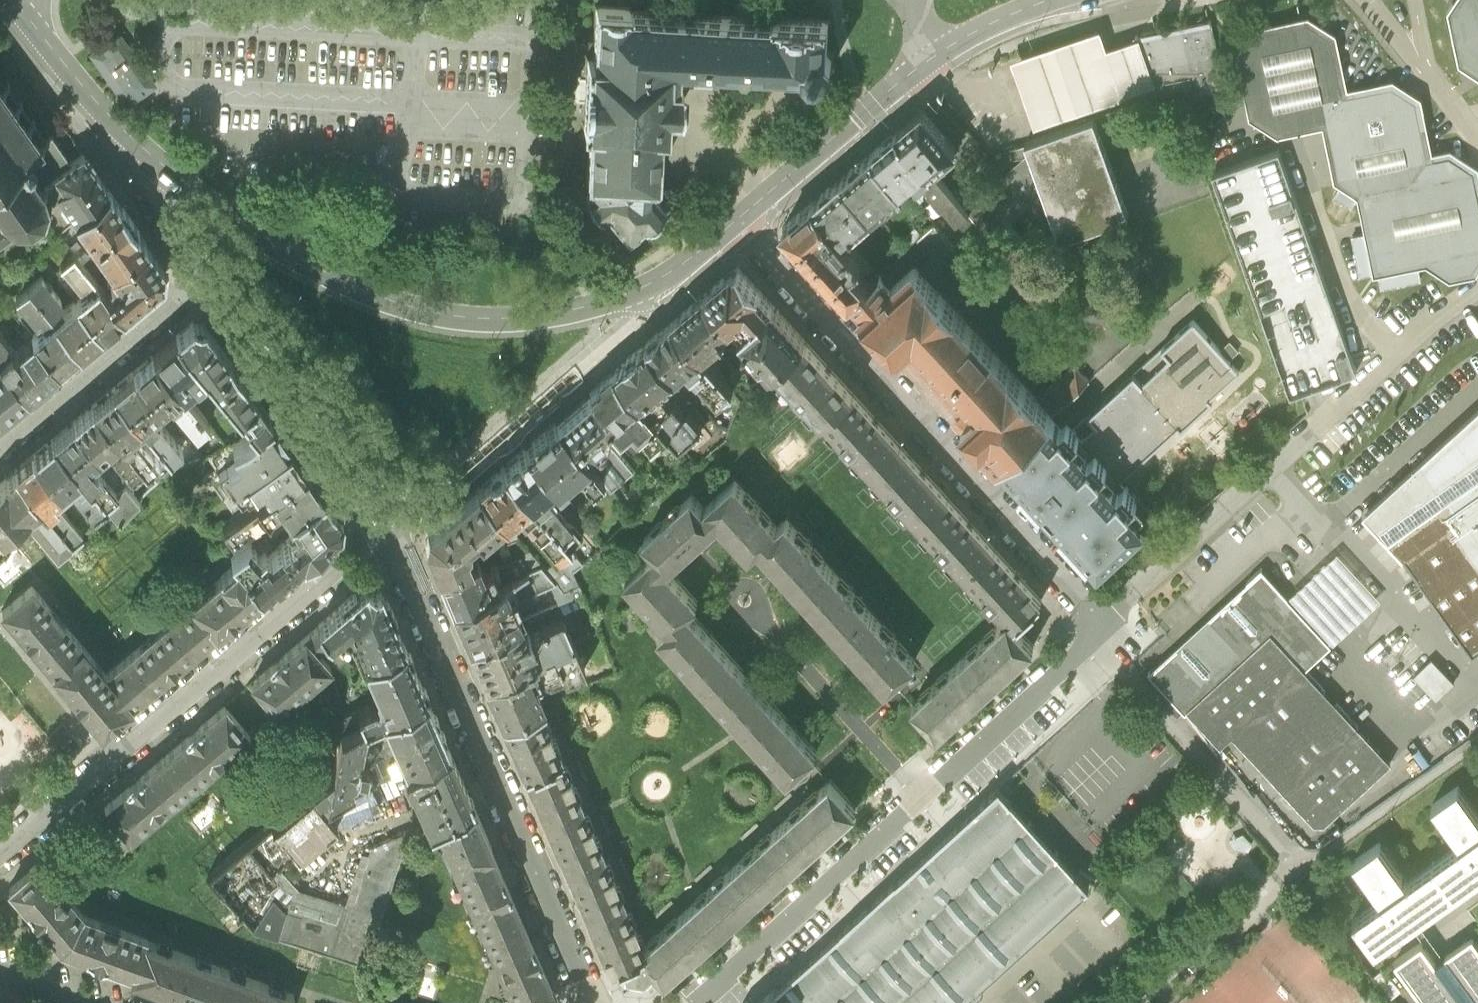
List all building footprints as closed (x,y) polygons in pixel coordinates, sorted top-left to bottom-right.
[(1448,11),(1459,63),(1477,76),(1477,0),(1455,0),(1448,11)] [(594,9),(595,9),(593,53),(585,53),(585,59),(586,59),(584,96),(583,120),(582,120),(582,127),(589,127),(587,171),(586,171),(585,176),(587,176),(587,180),(588,183),(590,186),(592,188),(585,194),(602,213),(606,210),(627,235),(665,205),(652,190),(652,178),(654,178),(657,176),(659,129),(665,129),(666,109),(679,110),(680,84),(715,86),(716,65),(805,69),(812,77),(824,78),(834,68),(835,56),(828,48),(830,22),(831,22),(832,16),(825,16),(825,18),(780,16),(780,13),(774,13),(774,17),(630,10),(630,6),(625,6),(625,7),(599,5),(600,4),(594,4),(594,9)] [(1475,275),(1477,271),(1477,167),(1451,149),(1432,152),(1427,125),(1422,97),(1393,78),(1347,87),(1335,32),(1308,14),(1254,25),(1236,53),(1249,117),(1277,135),(1323,126),(1334,181),(1357,196),(1374,276),(1426,265),(1450,280),(1475,275)] [(1212,21),(1138,37),(1154,84),(1190,76),(1194,94),(1225,88),(1212,21)] [(1100,29),(1011,58),(1022,91),(1035,127),(1123,98),(1122,95),(1154,84),(1138,37),(1120,44),(1107,48),(1100,29)] [(118,33),(91,53),(127,103),(155,83),(118,33)] [(0,234),(2,237),(5,235),(3,233),(14,225),(18,225),(18,222),(15,222),(16,219),(27,219),(29,224),(33,223),(31,218),(40,212),(44,215),(46,212),(42,208),(45,198),(51,198),(51,194),(45,194),(42,184),(47,181),(45,178),(41,181),(35,173),(33,170),(37,167),(34,164),(30,167),(27,163),(32,159),(32,154),(29,150),(37,144),(40,148),(43,146),(40,142),(41,141),(40,141),(48,135),(47,133),(46,132),(44,134),(43,133),(32,119),(35,117),(33,114),(30,116),(19,100),(22,99),(20,96),(17,98),(7,82),(9,81),(7,78),(5,80),(0,73),(0,235),(0,234)] [(956,149),(922,110),(896,132),(930,171),(956,149)] [(1094,118),(1026,142),(1030,156),(1038,177),(1060,241),(1129,217),(1128,214),(1126,215),(1093,121),(1095,120),(1094,118)] [(965,212),(930,171),(896,132),(871,153),(900,186),(911,177),(917,184),(917,187),(922,192),(925,190),(957,227),(969,216),(965,212)] [(1291,393),(1357,370),(1279,148),(1212,171),(1291,393)] [(108,188),(82,151),(60,166),(57,160),(35,173),(41,181),(45,178),(47,181),(42,184),(45,194),(51,194),(57,190),(64,199),(61,205),(67,213),(73,212),(75,216),(108,188)] [(891,193),(900,186),(871,153),(842,178),(874,215),(894,197),(891,193)] [(989,190),(965,212),(969,216),(979,227),(1038,177),(1030,156),(1028,156),(989,190)] [(854,231),(874,215),(842,178),(814,202),(842,235),(851,228),(854,231)] [(145,241),(108,188),(75,216),(110,265),(145,241)] [(869,285),(863,277),(871,269),(842,235),(814,202),(785,227),(850,302),(869,285)] [(918,241),(941,266),(956,252),(954,249),(934,226),(918,241)] [(122,311),(106,291),(57,231),(44,241),(79,285),(83,282),(88,288),(76,299),(101,329),(122,311)] [(164,267),(145,241),(110,265),(111,267),(110,269),(116,277),(110,281),(113,286),(106,291),(122,311),(162,278),(164,267)] [(738,264),(707,291),(732,321),(740,314),(749,325),(773,305),(738,264)] [(869,285),(850,302),(898,355),(902,352),(958,412),(956,418),(999,465),(1002,462),(1052,417),(1088,385),(1074,369),(1038,402),(918,270),(913,269),(892,288),(880,275),(869,285)] [(79,347),(101,329),(76,299),(63,310),(57,303),(61,300),(42,276),(29,286),(79,347)] [(57,365),(79,347),(29,286),(16,296),(36,321),(40,318),(45,324),(32,334),(57,365)] [(707,291),(676,317),(705,351),(728,332),(724,328),(732,321),(707,291)] [(773,371),(776,368),(806,343),(773,305),(749,325),(744,330),(750,337),(747,341),(773,371)] [(676,317),(650,340),(678,373),(687,365),(721,405),(738,390),(705,351),(676,317)] [(192,319),(176,333),(209,372),(252,428),(273,416),(204,321),(192,319)] [(1239,373),(1192,323),(1074,430),(1067,423),(1062,428),(1052,417),(1002,462),(1023,485),(1021,487),(1041,509),(1043,507),(1063,528),(1060,531),(1088,561),(1090,559),(1099,569),(1115,554),(1117,556),(1158,518),(1138,496),(1136,497),(1121,481),(1178,429),(1181,432),(1212,403),(1209,401),(1239,373)] [(27,390),(57,365),(32,334),(14,350),(0,332),(0,357),(27,390)] [(176,333),(153,352),(186,391),(209,372),(176,333)] [(776,368),(825,419),(857,391),(812,337),(806,343),(776,368)] [(650,340),(617,368),(659,417),(683,445),(703,428),(690,412),(687,414),(662,386),(678,373),(650,340)] [(164,408),(173,401),(200,433),(213,423),(186,391),(153,352),(131,370),(164,408)] [(27,390),(0,357),(0,412),(27,390)] [(617,368),(589,392),(617,425),(626,435),(640,423),(645,429),(659,417),(617,368)] [(157,414),(164,408),(131,370),(112,386),(143,424),(173,459),(186,448),(157,414)] [(162,462),(136,431),(143,424),(112,386),(92,403),(150,472),(162,462)] [(825,419),(1008,620),(1012,617),(1017,622),(1045,597),(1021,570),(974,519),(927,468),(879,416),(857,391),(825,419)] [(562,415),(555,420),(584,453),(604,436),(617,425),(589,392),(582,397),(562,415)] [(138,482),(150,472),(92,403),(72,419),(103,456),(111,449),(138,482)] [(1366,513),(1403,554),(1402,554),(1473,653),(1477,649),(1477,411),(1366,513)] [(290,440),(273,416),(252,428),(232,439),(243,453),(221,468),(232,482),(290,440)] [(72,419),(52,436),(109,504),(124,521),(144,505),(139,499),(103,456),(72,419)] [(592,489),(604,478),(584,453),(555,420),(531,441),(525,446),(553,479),(555,482),(573,467),(592,489)] [(97,514),(109,504),(52,436),(32,453),(62,489),(70,482),(97,514)] [(636,474),(604,436),(584,453),(604,478),(616,491),(636,474)] [(307,464),(290,440),(232,482),(241,496),(264,480),(270,489),(307,464)] [(525,446),(501,466),(571,548),(583,538),(541,489),(553,479),(525,446)] [(55,495),(62,489),(32,453),(13,468),(41,501),(74,541),(86,532),(55,495)] [(324,489),(307,464),(270,489),(226,525),(237,539),(284,505),(289,512),(324,489)] [(501,466),(479,485),(503,518),(516,509),(531,527),(529,529),(557,561),(546,571),(566,595),(580,584),(571,574),(584,563),(571,548),(501,466)] [(27,512),(41,501),(13,468),(7,473),(0,479),(0,534),(27,512)] [(749,553),(760,544),(779,527),(735,478),(704,506),(693,493),(644,537),(657,550),(627,577),(669,625),(688,608),(698,599),(677,577),(668,567),(693,544),(720,521),(729,531),(749,553)] [(424,538),(438,570),(470,557),(459,534),(473,523),(482,534),(503,518),(479,485),(426,526),(424,538)] [(265,560),(248,574),(265,595),(343,530),(345,517),(324,489),(289,512),(302,528),(265,560)] [(74,541),(41,501),(27,512),(60,553),(74,541)] [(788,519),(779,527),(760,544),(781,567),(826,616),(869,664),(889,686),(917,661),(788,519)] [(232,556),(237,562),(248,574),(265,560),(249,541),(232,556)] [(1337,552),(1290,595),(1333,643),(1381,599),(1337,552)] [(438,570),(451,601),(490,585),(477,554),(470,557),(438,570)] [(237,562),(190,601),(218,634),(265,595),(248,574),(237,562)] [(1330,645),(1262,570),(1233,596),(1226,595),(1226,603),(1186,639),(1179,638),(1179,646),(1149,672),(1185,711),(1188,709),(1220,744),(1232,733),(1314,824),(1324,824),(1391,763),(1304,668),(1330,645)] [(451,601),(469,641),(520,619),(503,579),(490,585),(451,601)] [(366,582),(318,622),(329,636),(353,617),(371,658),(404,643),(380,585),(366,582)] [(81,641),(32,583),(1,609),(50,667),(81,641)] [(190,601),(107,671),(134,704),(218,634),(190,601)] [(469,641),(484,679),(573,641),(557,604),(520,619),(469,641)] [(710,633),(688,608),(669,625),(660,634),(789,776),(817,751),(796,728),(754,681),(710,633)] [(1008,620),(916,702),(940,729),(964,708),(1012,663),(1035,642),(1017,622),(1012,617),(1008,620)] [(277,712),(331,666),(305,636),(251,681),(277,712)] [(107,671),(81,641),(50,667),(103,730),(134,704),(107,671)] [(484,679),(501,717),(539,701),(544,699),(536,682),(562,671),(564,677),(584,668),(573,641),(484,679)] [(427,696),(404,643),(371,658),(366,660),(388,712),(427,696)] [(1435,656),(1417,673),(1440,697),(1458,679),(1435,656)] [(449,748),(427,696),(388,712),(384,714),(407,766),(449,748)] [(501,717),(523,768),(561,752),(539,701),(501,717)] [(223,703),(163,754),(190,786),(251,735),(223,703)] [(405,767),(407,766),(384,714),(340,733),(333,769),(326,802),(370,782),(405,767)] [(0,727),(0,791),(5,778),(16,782),(33,740),(0,727)] [(473,804),(449,748),(407,766),(405,767),(429,823),(437,820),(473,804)] [(612,947),(618,961),(644,950),(644,948),(645,948),(561,752),(523,768),(532,791),(552,837),(571,883),(591,928),(601,951),(612,947)] [(130,838),(190,786),(163,754),(102,806),(130,838)] [(309,788),(322,804),(326,802),(333,769),(309,788)] [(1367,853),(1394,891),(1367,910),(1389,941),(1477,879),(1477,774),(1448,795),(1475,833),(1424,869),(1397,831),(1367,853)] [(860,805),(834,778),(645,948),(644,948),(644,950),(664,971),(669,977),(693,956),(741,913),(788,870),(836,827),(860,805)] [(380,804),(370,782),(326,802),(322,804),(335,820),(337,822),(380,804)] [(998,787),(757,1002),(954,1002),(1086,885),(998,787)] [(309,788),(271,821),(272,823),(297,852),(335,820),(322,804),(309,788)] [(491,847),(473,804),(437,820),(455,862),(491,847)] [(279,867),(297,852),(272,823),(247,844),(272,873),(279,867)] [(269,891),(273,897),(285,911),(277,936),(366,964),(409,832),(373,845),(370,854),(363,852),(346,904),(300,890),(279,867),(272,873),(279,882),(269,891)] [(511,893),(491,847),(455,862),(475,909),(511,893)] [(39,857),(6,885),(33,915),(59,945),(84,911),(39,857)] [(511,893),(475,909),(514,1001),(515,1002),(528,1002),(538,999),(553,992),(511,893)] [(273,897),(252,928),(277,936),(285,911),(273,897)] [(146,932),(84,911),(59,945),(94,959),(130,972),(146,934),(146,932)] [(1440,933),(1413,950),(1449,1002),(1477,1002),(1477,937),(1454,953),(1440,933)] [(146,934),(130,972),(129,977),(167,991),(202,1002),(206,1002),(221,962),(146,934)] [(647,986),(664,971),(644,950),(618,961),(628,982),(647,986)] [(221,962),(206,1002),(292,1002),(297,990),(221,962)]
